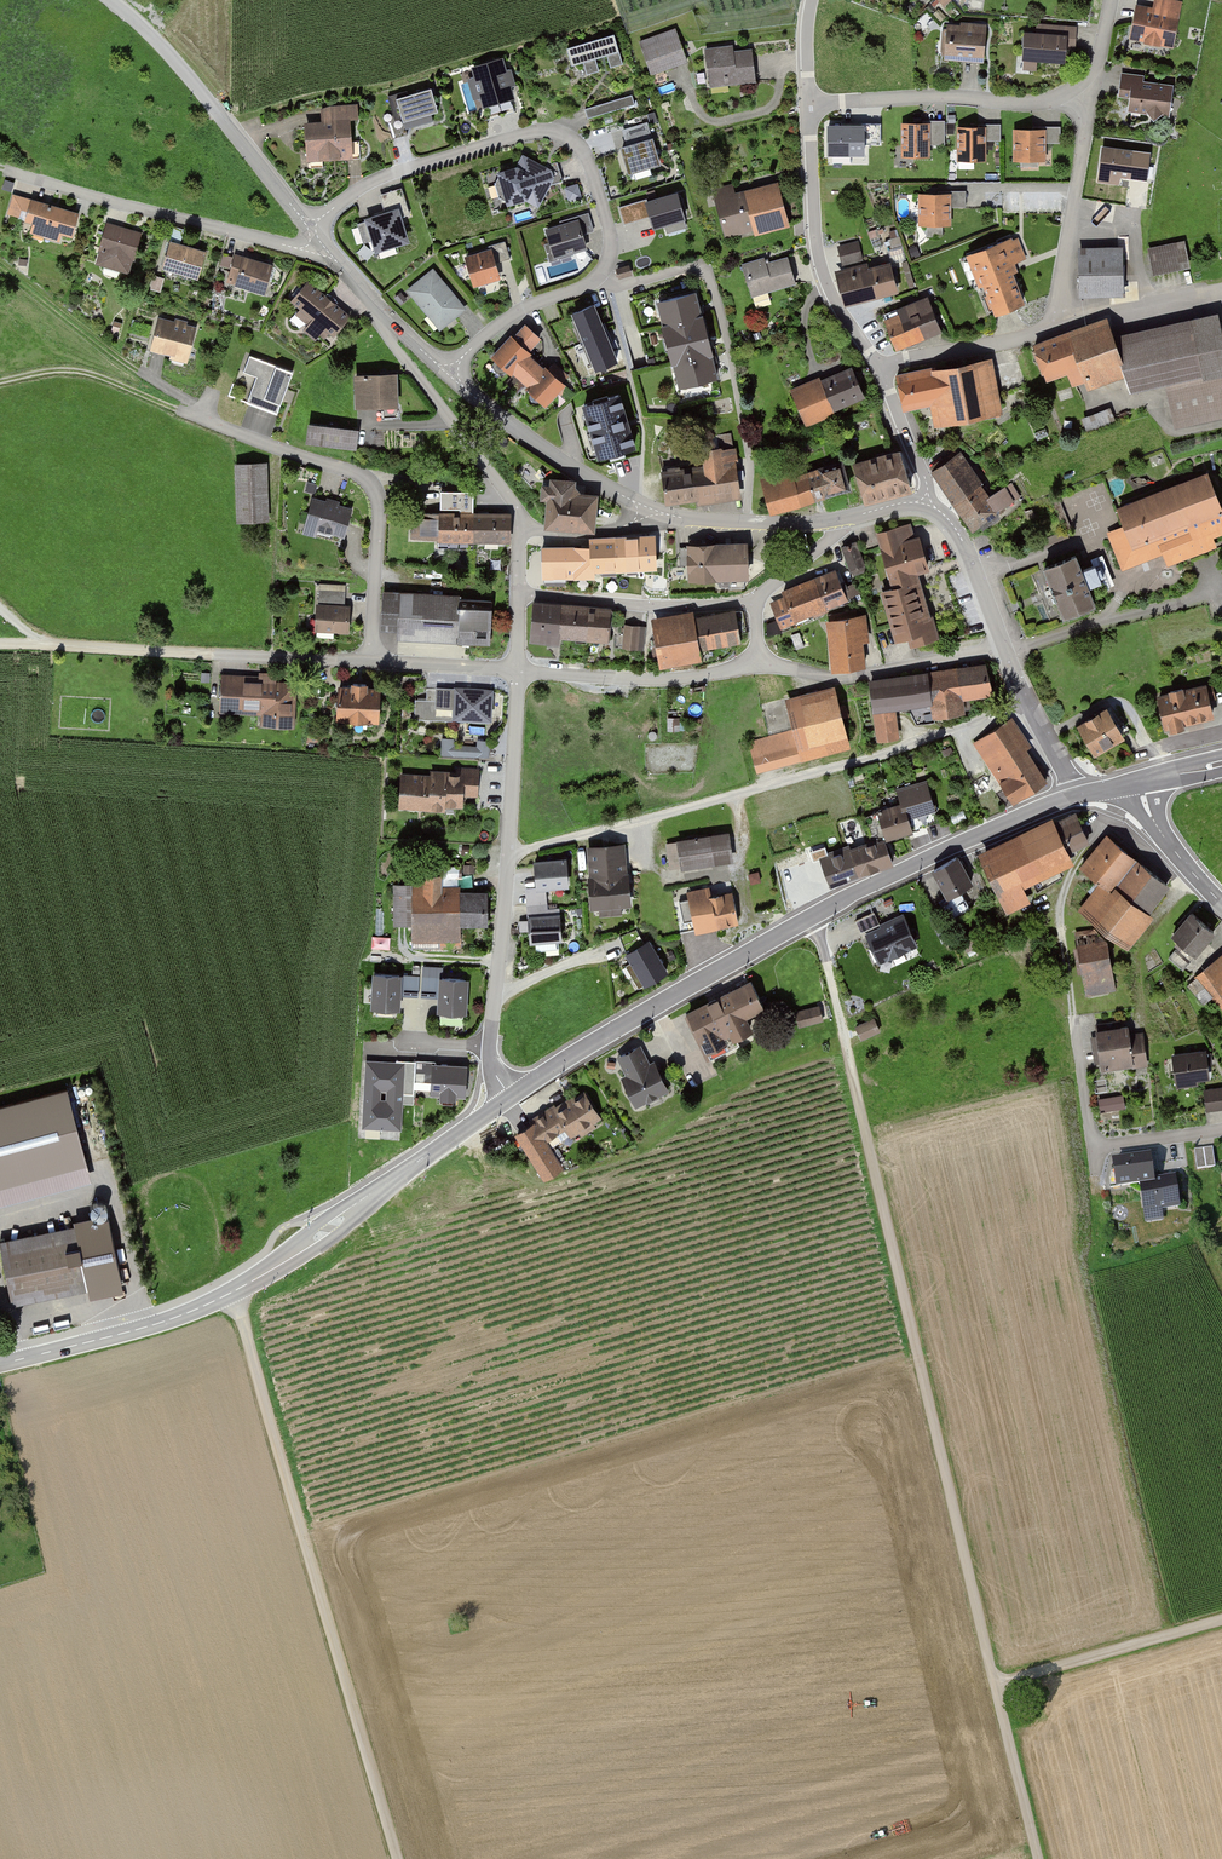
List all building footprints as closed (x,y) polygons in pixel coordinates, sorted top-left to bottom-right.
[(1136,8),(1128,43),(1172,52),(1182,5),(1160,0),(1154,0),(1151,11),(1136,8)] [(676,24),(638,37),(650,71),(688,58),(676,24)] [(959,29),(946,28),(943,60),(981,63),(984,28),(959,26),(959,29)] [(1036,35),(1023,35),(1021,63),(1060,66),(1061,55),(1074,56),(1076,30),(1036,27),(1036,35)] [(615,31),(564,46),(569,64),(583,60),(587,72),(598,69),(594,57),(607,53),(610,66),(624,62),(615,31)] [(732,47),(703,51),(708,91),(753,85),(749,52),(733,54),(732,47)] [(482,94),(485,103),(515,94),(511,80),(517,79),(512,64),(506,66),(503,54),(472,63),(476,73),(470,75),(476,96),(482,94)] [(1143,79),(1122,77),(1119,98),(1127,99),(1125,115),(1144,117),(1151,124),(1160,119),(1167,120),(1171,88),(1142,85),(1143,79)] [(431,83),(397,93),(403,116),(437,107),(431,83)] [(634,97),(585,111),(587,120),(636,106),(634,97)] [(322,117),(304,118),(307,159),(354,155),(351,116),(358,115),(357,101),(321,103),(322,117)] [(1001,139),(1002,121),(989,121),(989,139),(1001,139)] [(626,147),(617,150),(625,176),(661,166),(649,123),(621,131),(626,147)] [(864,158),(864,146),(881,146),(881,123),(841,123),(841,127),(827,127),(827,157),(864,158)] [(1061,140),(1060,123),(1049,123),(1049,140),(1061,140)] [(928,125),(899,126),(900,161),(929,160),(928,125)] [(984,130),(956,130),(956,165),(984,164),(984,130)] [(1044,132),(1011,133),(1011,164),(1044,164),(1044,132)] [(1151,155),(1100,149),(1096,185),(1119,188),(1120,181),(1132,182),(1132,178),(1148,180),(1151,155)] [(517,163),(497,168),(505,201),(530,195),(538,202),(553,175),(549,165),(523,150),(517,163)] [(5,180),(1,190),(13,194),(16,184),(5,180)] [(578,181),(565,184),(569,197),(582,194),(578,181)] [(733,188),(712,194),(726,239),(751,232),(753,238),(788,227),(775,184),(735,196),(733,188)] [(383,215),(361,222),(371,255),(407,244),(400,221),(409,218),(401,191),(378,198),(383,215)] [(646,200),(618,209),(624,226),(649,218),(653,232),(685,222),(677,194),(648,203),(646,200)] [(77,215),(11,197),(5,218),(19,222),(18,225),(27,227),(24,237),(68,249),(77,215)] [(950,197),(917,197),(917,230),(950,230),(950,197)] [(561,227),(544,231),(553,261),(587,251),(583,236),(594,233),(589,215),(560,223),(561,227)] [(139,235),(105,225),(93,266),(126,276),(139,235)] [(184,230),(174,227),(170,241),(180,244),(184,230)] [(983,251),(955,262),(969,296),(982,290),(991,314),(1023,302),(1013,276),(1021,273),(1017,264),(1031,258),(1023,237),(1013,241),(1009,229),(979,240),(983,251)] [(859,242),(837,247),(841,264),(863,260),(859,242)] [(1185,242),(1147,249),(1151,275),(1189,268),(1185,242)] [(201,254),(166,243),(157,270),(193,281),(201,254)] [(489,251),(463,258),(472,290),(501,282),(496,265),(511,261),(505,243),(488,248),(489,251)] [(1121,251),(1079,249),(1077,297),(1119,298),(1121,251)] [(28,258),(20,257),(19,265),(26,267),(28,258)] [(269,266),(239,258),(231,288),(260,297),(269,266)] [(763,258),(741,265),(751,297),(795,284),(787,258),(765,264),(763,258)] [(869,261),(837,268),(844,301),(898,289),(892,260),(870,265),(869,261)] [(628,266),(616,269),(619,279),(631,276),(628,266)] [(434,270),(407,292),(440,333),(467,312),(434,270)] [(162,280),(152,278),(148,291),(158,294),(162,280)] [(349,319),(304,283),(287,304),(308,321),(299,333),(322,352),(349,319)] [(401,292),(394,298),(401,307),(408,301),(401,292)] [(697,293),(659,303),(682,390),(720,380),(697,293)] [(925,296),(880,314),(894,350),(940,331),(925,296)] [(594,305),(572,314),(596,372),(618,363),(594,305)] [(1029,345),(1044,382),(1063,374),(1071,388),(1081,384),(1083,391),(1119,376),(1124,392),(1162,384),(1172,430),(1221,418),(1221,347),(1214,313),(1108,336),(1105,319),(1029,345)] [(195,328),(156,318),(147,353),(185,363),(195,328)] [(121,325),(111,323),(108,336),(118,339),(121,325)] [(511,372),(519,379),(537,360),(529,353),(540,340),(522,324),(511,337),(509,336),(489,358),(508,375),(511,372)] [(231,394),(277,410),(293,367),(246,350),(231,394)] [(1001,415),(989,358),(894,377),(901,411),(928,406),(933,428),(1001,415)] [(537,360),(519,379),(528,387),(524,390),(544,407),(557,392),(562,397),(571,388),(566,384),(572,377),(554,361),(547,369),(537,360)] [(818,377),(788,389),(804,427),(833,415),(831,411),(859,399),(846,369),(819,380),(818,377)] [(394,374),(350,374),(350,407),(394,407),(394,374)] [(620,394),(584,405),(601,459),(637,447),(620,394)] [(1107,409),(1080,418),(1084,430),(1111,420),(1107,409)] [(357,429),(304,424),(301,445),(355,450),(357,429)] [(697,465),(658,470),(663,504),(694,500),(695,506),(740,501),(734,445),(695,449),(697,465)] [(894,450),(847,463),(859,504),(905,491),(894,450)] [(960,455),(932,474),(951,504),(980,485),(960,455)] [(786,467),(756,476),(766,512),(846,489),(838,462),(789,476),(786,467)] [(267,463),(232,464),(233,522),(268,522),(267,463)] [(1114,507),(1122,528),(1107,534),(1122,572),(1162,556),(1166,566),(1215,547),(1212,539),(1221,535),(1221,518),(1203,471),(1114,507)] [(544,483),(535,482),(533,500),(539,501),(537,528),(590,533),(594,494),(571,492),(572,480),(545,478),(544,483)] [(951,504),(973,536),(1028,500),(1016,482),(990,499),(980,485),(951,504)] [(348,508),(310,499),(301,533),(327,539),(328,535),(341,538),(348,508)] [(506,544),(508,514),(434,510),(434,518),(418,517),(418,533),(411,532),(411,540),(506,544)] [(912,521),(872,533),(888,588),(879,590),(893,638),(906,634),(910,646),(936,638),(918,576),(928,573),(912,521)] [(586,540),(537,541),(538,578),(587,576),(587,571),(612,570),(612,576),(653,575),(652,535),(586,537),(586,540)] [(856,539),(841,545),(850,568),(855,572),(864,568),(865,562),(856,539)] [(743,580),(742,543),(713,544),(713,581),(743,580)] [(713,581),(713,544),(683,544),(684,581),(713,581)] [(1075,556),(1045,568),(1063,618),(1093,607),(1087,589),(1101,584),(1094,566),(1081,571),(1075,556)] [(843,601),(832,571),(804,582),(815,612),(843,601)] [(815,612),(804,582),(778,591),(781,600),(771,603),(779,625),(815,612)] [(856,582),(842,588),(846,599),(860,594),(856,582)] [(344,593),(318,591),(315,631),(345,633),(347,607),(343,606),(344,593)] [(488,598),(379,591),(376,631),(393,632),(393,641),(485,646),(488,598)] [(557,604),(528,601),(524,641),(553,644),(553,638),(557,604)] [(585,606),(557,604),(553,638),(581,641),(585,606)] [(610,609),(585,606),(581,641),(607,644),(610,609)] [(692,611),(648,619),(656,667),(697,660),(696,651),(737,643),(732,612),(693,619),(692,611)] [(864,614),(823,620),(830,671),(862,667),(858,644),(868,642),(864,614)] [(641,628),(621,626),(618,649),(638,651),(641,628)] [(992,697),(986,661),(922,671),(927,704),(930,719),(963,714),(961,701),(992,697)] [(927,704),(922,671),(865,680),(875,742),(899,738),(894,709),(927,704)] [(276,677),(219,674),(217,712),(261,715),(260,726),(294,728),(296,684),(276,683),(276,677)] [(1211,684),(1153,697),(1161,730),(1210,719),(1207,702),(1214,700),(1211,684)] [(376,689),(334,686),(331,720),(374,723),(376,689)] [(789,732),(748,743),(756,773),(850,748),(833,686),(780,700),(789,732)] [(489,721),(491,691),(433,687),(431,708),(451,709),(450,718),(489,721)] [(1102,707),(1072,724),(1090,756),(1120,739),(1102,707)] [(1013,719),(972,745),(1011,804),(1044,783),(1024,752),(1031,747),(1013,719)] [(454,740),(441,739),(440,756),(489,758),(489,742),(476,742),(475,747),(454,747),(454,740)] [(422,775),(398,774),(397,811),(442,812),(442,809),(461,809),(461,800),(478,800),(479,768),(453,768),(453,773),(422,772),(422,775)] [(898,809),(875,816),(882,839),(907,831),(904,820),(934,811),(927,787),(894,797),(898,809)] [(1051,818),(974,855),(1003,915),(1026,904),(1019,889),(1071,864),(1067,856),(1089,845),(1074,813),(1053,823),(1051,818)] [(729,832),(677,839),(681,869),(733,861),(729,832)] [(1079,867),(1097,881),(1106,888),(1130,858),(1103,836),(1079,867)] [(846,846),(815,856),(827,889),(891,867),(882,839),(848,851),(846,846)] [(627,842),(584,845),(588,906),(599,906),(600,917),(623,916),(622,908),(631,907),(627,842)] [(959,855),(932,869),(947,897),(974,883),(959,855)] [(1097,881),(1079,904),(1122,937),(1163,884),(1130,858),(1106,888),(1097,881)] [(545,904),(544,890),(566,888),(564,861),(531,863),(532,890),(524,890),(525,905),(545,904)] [(420,883),(392,883),(393,925),(409,925),(410,948),(461,947),(461,926),(489,925),(488,890),(460,891),(460,885),(441,886),(441,875),(420,875),(420,883)] [(758,875),(748,876),(749,886),(760,884),(758,875)] [(709,886),(686,891),(695,931),(737,922),(730,889),(711,894),(709,886)] [(546,917),(545,904),(525,905),(527,945),(559,943),(558,916),(546,917)] [(876,910),(856,918),(876,963),(918,945),(904,912),(881,922),(876,910)] [(1211,933),(1186,915),(1167,941),(1192,960),(1211,933)] [(1101,934),(1077,937),(1084,989),(1108,985),(1101,934)] [(648,938),(623,952),(642,985),(667,971),(648,938)] [(1200,970),(1221,997),(1221,952),(1200,970)] [(397,993),(415,993),(416,977),(368,974),(366,1011),(396,1013),(397,993)] [(416,977),(415,993),(437,995),(436,1015),(464,1017),(466,979),(416,977)] [(766,1023),(747,982),(725,992),(745,1034),(766,1023)] [(745,1034),(725,992),(703,1002),(723,1044),(745,1034)] [(723,1044),(703,1002),(682,1013),(702,1054),(723,1044)] [(819,1008),(793,1014),(797,1030),(823,1025),(819,1008)] [(873,1021),(854,1029),(860,1044),(879,1036),(873,1021)] [(1125,1028),(1094,1032),(1099,1073),(1147,1068),(1144,1038),(1127,1040),(1125,1028)] [(624,1078),(619,1081),(633,1111),(668,1095),(653,1064),(649,1066),(639,1046),(614,1058),(624,1078)] [(1205,1051),(1171,1055),(1175,1088),(1209,1084),(1205,1051)] [(404,1061),(365,1059),(361,1128),(401,1130),(404,1061)] [(468,1066),(431,1064),(429,1096),(466,1098),(468,1066)] [(1203,1090),(1205,1112),(1221,1110),(1221,1088),(1203,1090)] [(0,1111),(0,1206),(89,1184),(67,1095),(0,1111)] [(549,1109),(528,1122),(544,1147),(564,1135),(568,1142),(600,1122),(584,1096),(553,1115),(549,1109)] [(1124,1096),(1099,1100),(1101,1113),(1126,1110),(1124,1096)] [(1194,1147),(1197,1167),(1216,1164),(1212,1144),(1194,1147)] [(1130,1187),(1137,1186),(1143,1225),(1163,1221),(1162,1211),(1180,1208),(1175,1177),(1153,1180),(1150,1163),(1126,1166),(1130,1187)] [(123,1283),(110,1219),(0,1242),(0,1251),(12,1306),(123,1283)]
